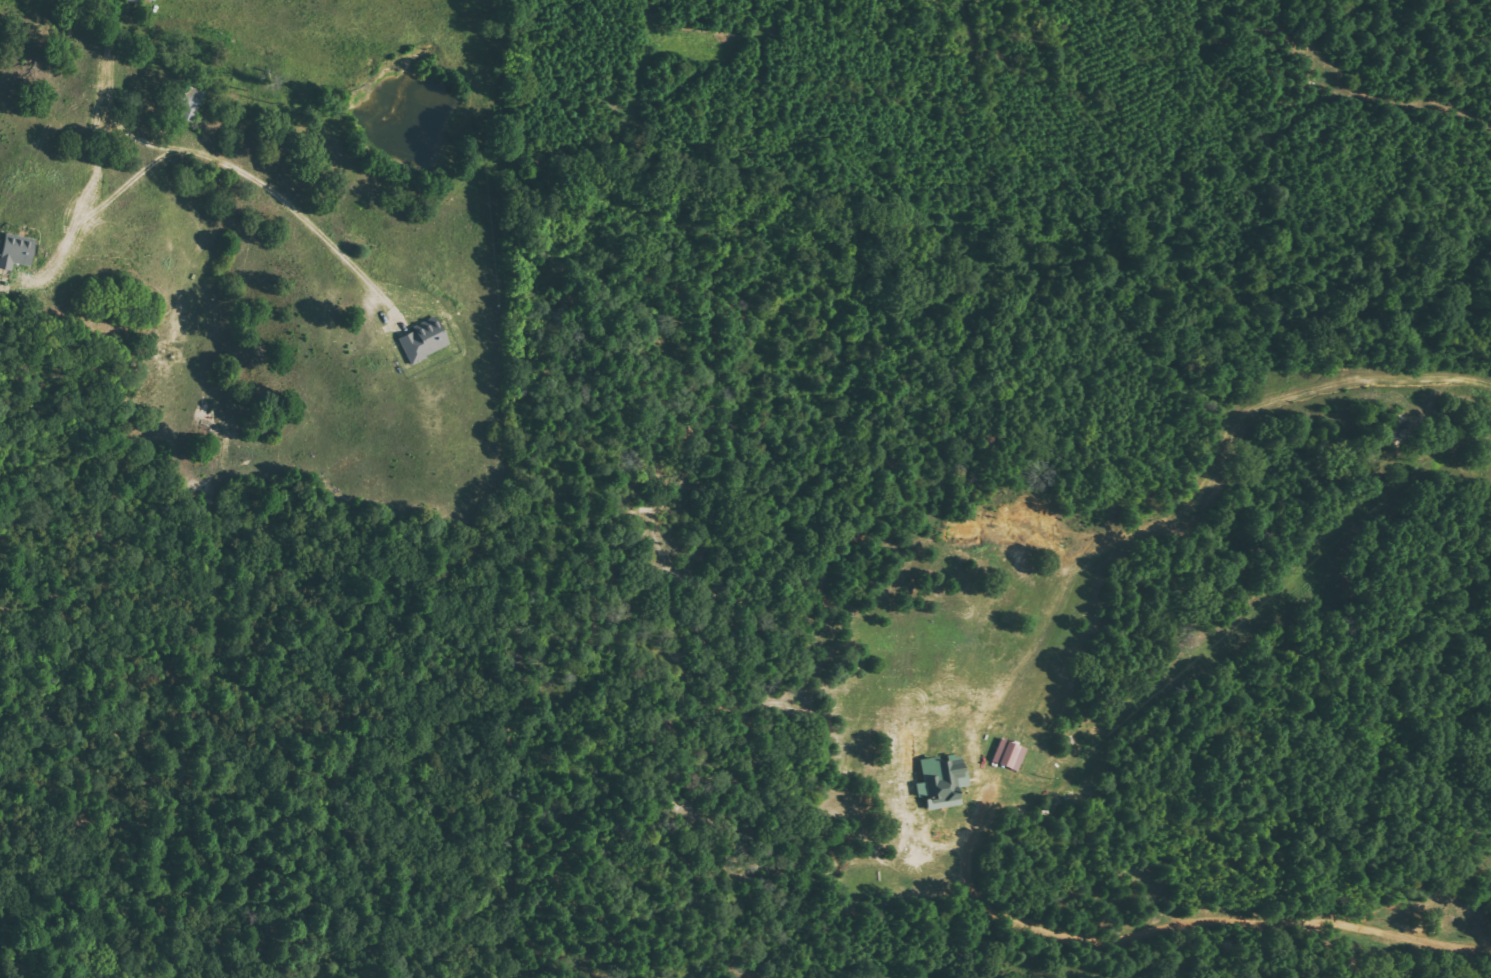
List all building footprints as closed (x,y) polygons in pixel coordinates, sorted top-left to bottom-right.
[(190,122),(201,92),(186,86),(175,117),(190,122)] [(27,267),(33,239),(0,233),(0,235),(0,270),(10,272),(11,263),(27,267)] [(446,348),(434,319),(395,336),(407,364),(446,348)] [(1018,770),(1024,748),(997,741),(991,764),(1018,770)] [(917,760),(920,784),(913,785),(915,799),(921,798),(923,811),(957,806),(955,788),(964,787),(960,760),(934,763),(933,757),(917,760)]
